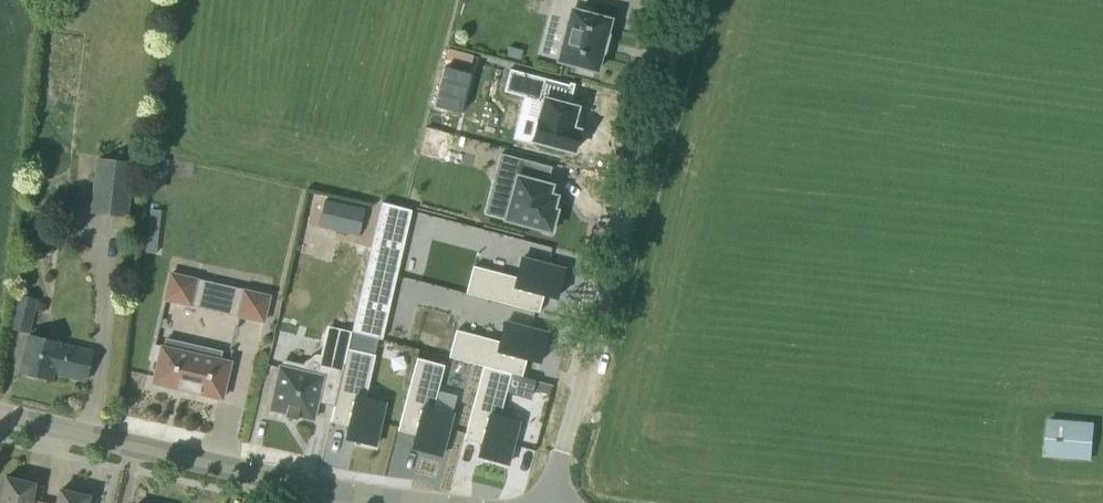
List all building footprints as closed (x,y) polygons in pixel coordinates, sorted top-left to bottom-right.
[(607,36),(606,36),(610,20),(591,15),(592,9),(583,7),(585,0),(553,0),(551,9),(564,13),(560,31),(565,32),(558,61),(578,66),(576,72),(591,76),(592,70),(596,71),(601,52),(603,52),(607,36)] [(444,67),(434,107),(460,114),(470,74),(444,67)] [(518,72),(512,91),(539,99),(526,142),(576,154),(579,142),(583,129),(577,127),(582,111),(573,108),(578,88),(518,72)] [(558,214),(559,212),(555,211),(559,198),(552,196),(554,187),(550,186),(554,168),(504,154),(498,175),(506,177),(501,197),(514,200),(508,221),(553,232),(554,230),(558,231),(563,215),(558,214)] [(95,157),(90,213),(128,216),(133,161),(95,157)] [(315,197),(309,225),(329,230),(331,221),(339,223),(344,203),(315,197)] [(382,202),(366,271),(396,279),(412,210),(382,202)] [(517,259),(512,278),(469,267),(462,294),(534,314),(539,297),(552,300),(560,270),(517,259)] [(366,271),(352,331),(382,339),(396,279),(366,271)] [(192,308),(198,278),(169,272),(162,301),(192,308)] [(36,299),(18,294),(10,328),(27,333),(36,299)] [(520,378),(524,361),(537,364),(544,333),(501,324),(496,344),(453,334),(447,361),(520,378)] [(92,353),(28,337),(20,372),(50,379),(52,373),(86,380),(92,353)] [(154,345),(151,360),(158,362),(153,383),(157,384),(156,388),(167,390),(168,387),(222,399),(230,362),(194,354),(195,351),(183,348),(182,351),(154,345)] [(307,363),(306,365),(305,372),(282,367),(280,367),(270,410),(285,413),(285,417),(297,420),(297,416),(313,420),(317,402),(335,406),(344,365),(314,358),(307,363)] [(345,441),(342,454),(372,461),(382,418),(362,413),(372,370),(344,364),(344,365),(335,406),(327,437),(345,441)] [(414,371),(397,444),(414,448),(411,461),(441,468),(451,424),(431,420),(441,377),(414,371)] [(466,444),(483,448),(480,461),(510,468),(520,425),(500,420),(510,377),(482,371),(466,444)] [(539,381),(537,390),(549,394),(552,385),(539,381)] [(1049,426),(1048,434),(1046,456),(1091,460),(1093,430),(1049,426)] [(34,485),(6,478),(5,482),(1,481),(0,485),(0,495),(2,495),(0,502),(30,502),(34,485)] [(88,497),(85,496),(85,492),(73,489),(72,493),(60,490),(57,502),(87,502),(88,497)]
